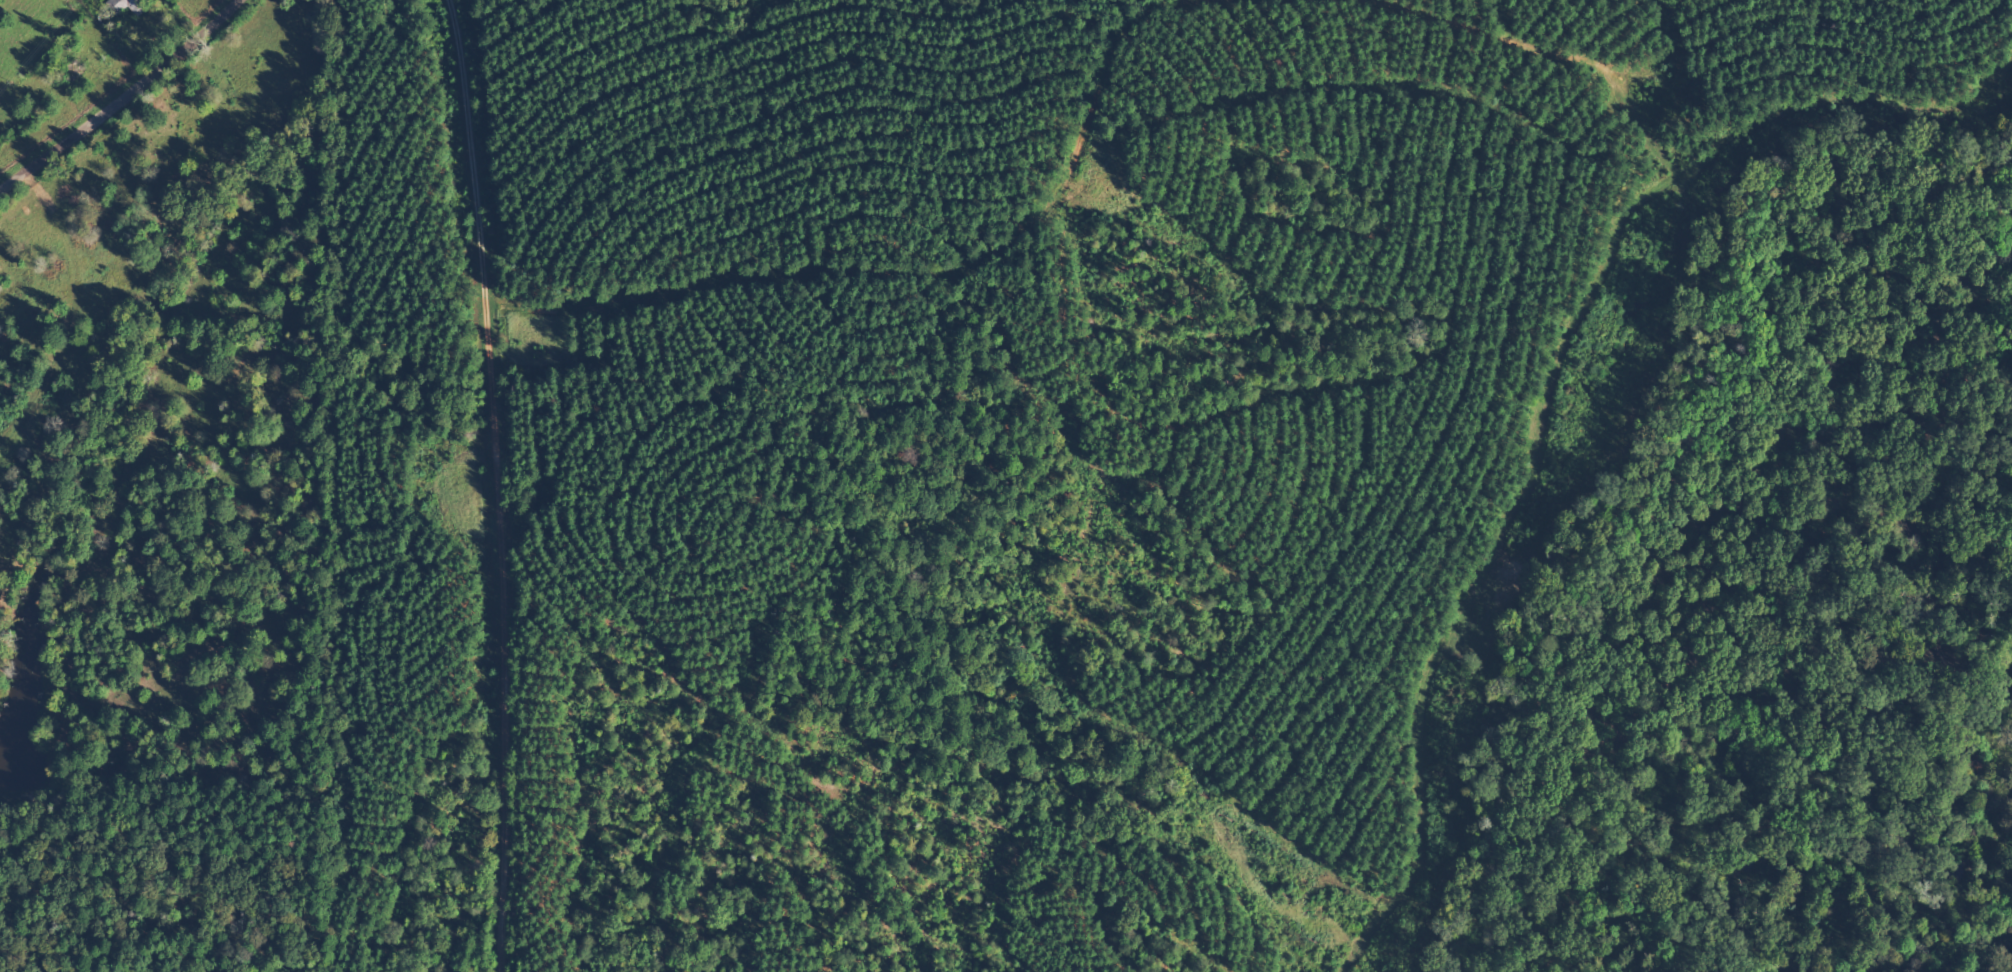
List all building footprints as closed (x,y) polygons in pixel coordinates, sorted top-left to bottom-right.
[(139,16),(153,3),(150,0),(112,0),(109,3),(121,15),(130,6),(139,16)]
